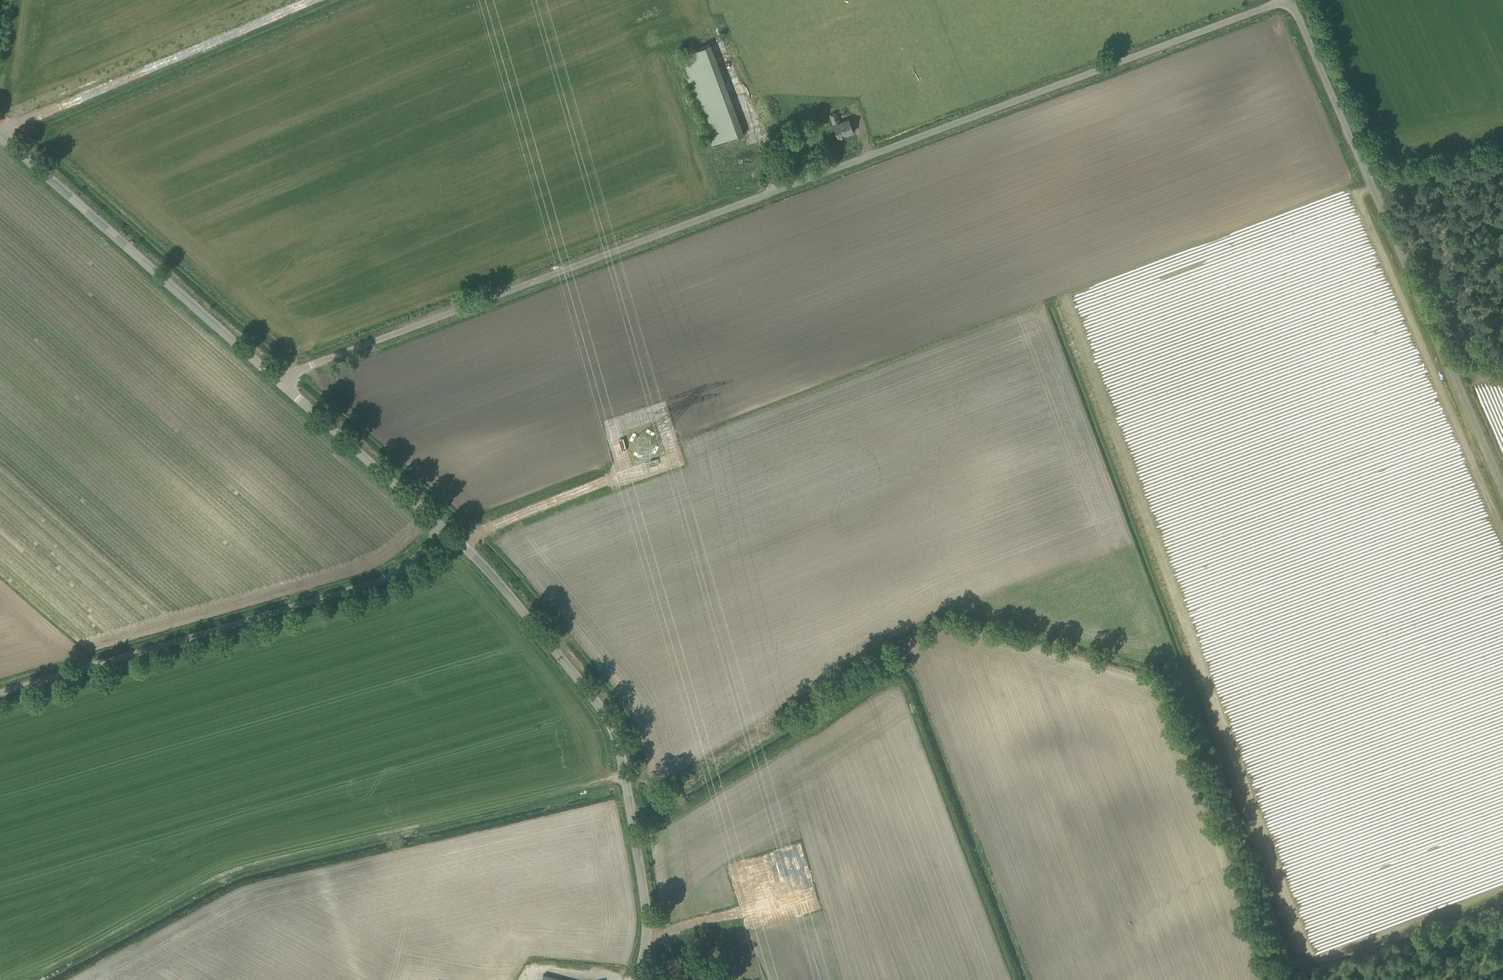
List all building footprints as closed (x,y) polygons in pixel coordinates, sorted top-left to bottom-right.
[(680,55),(709,136),(713,145),(742,135),(709,44),(680,55)] [(849,95),(856,93),(854,86),(847,88),(849,95)] [(854,132),(849,119),(840,122),(837,113),(830,116),(838,138),(854,132)]
